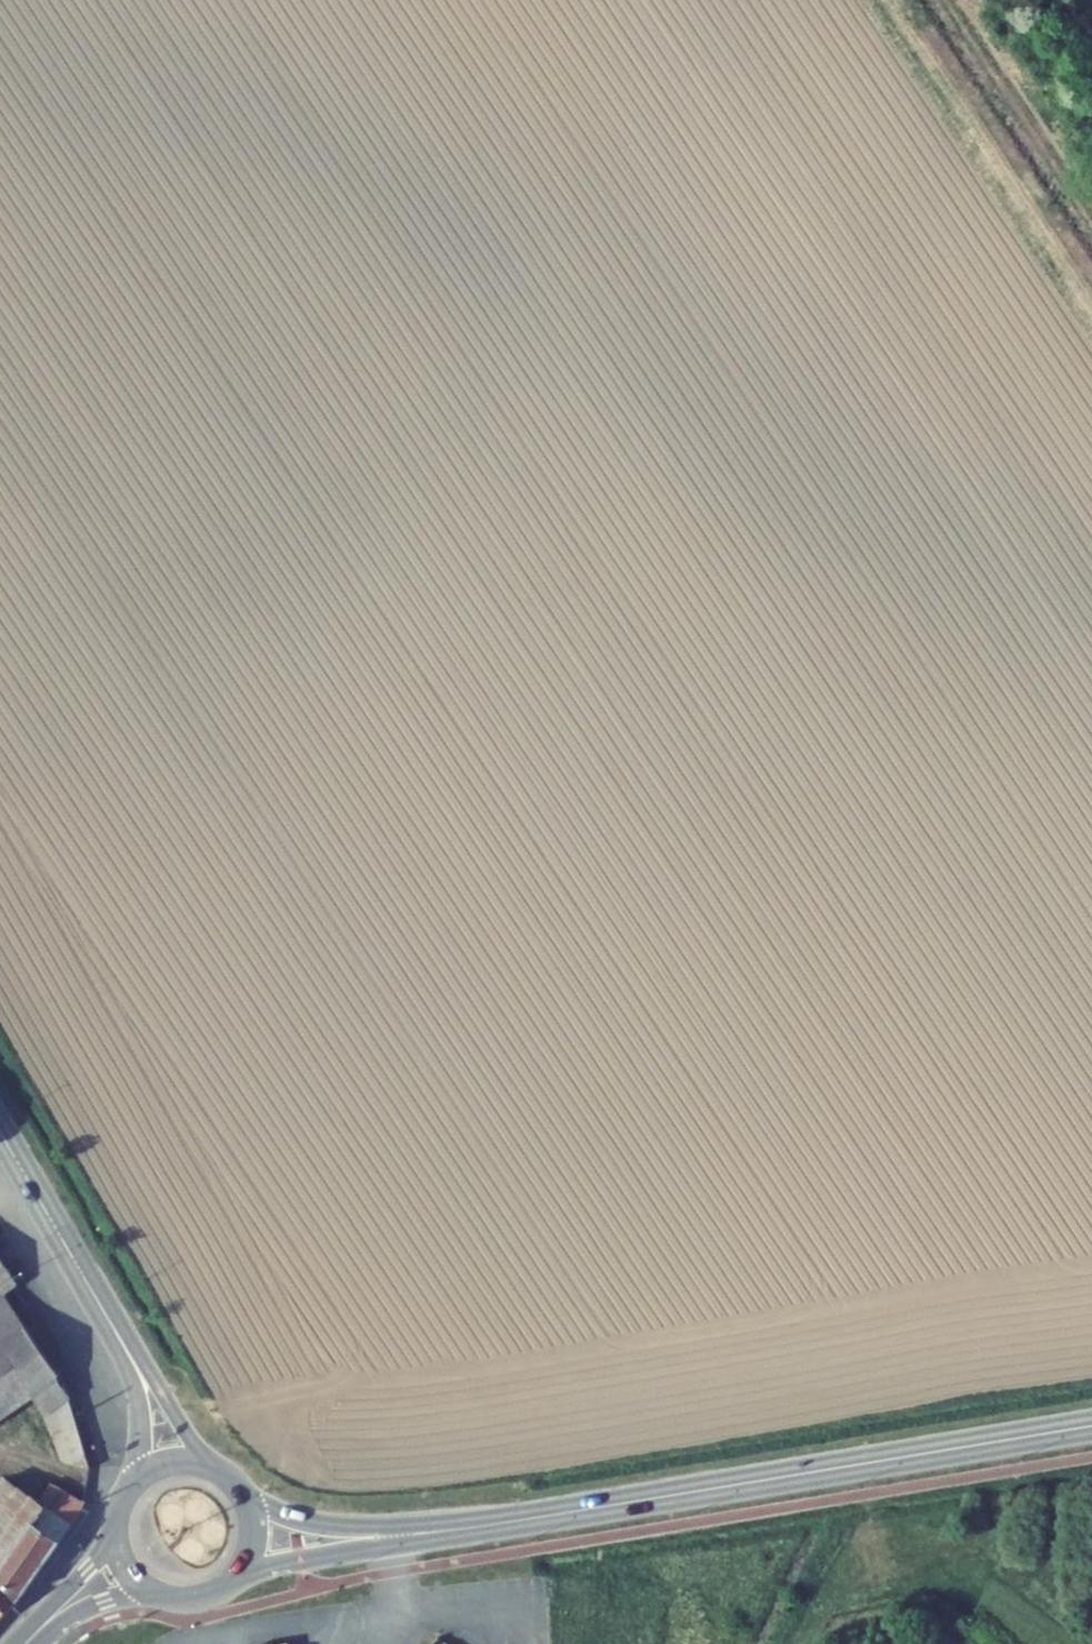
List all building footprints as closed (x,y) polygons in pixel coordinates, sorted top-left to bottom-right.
[(16,1288),(0,1261),(0,1297),(16,1288)] [(30,1396),(59,1440),(89,1436),(3,1301),(0,1303),(0,1414),(30,1396)] [(16,1513),(40,1530),(56,1509),(26,1486),(10,1507),(0,1500),(0,1534),(16,1513)] [(40,1530),(16,1513),(0,1534),(0,1584),(40,1530)]
